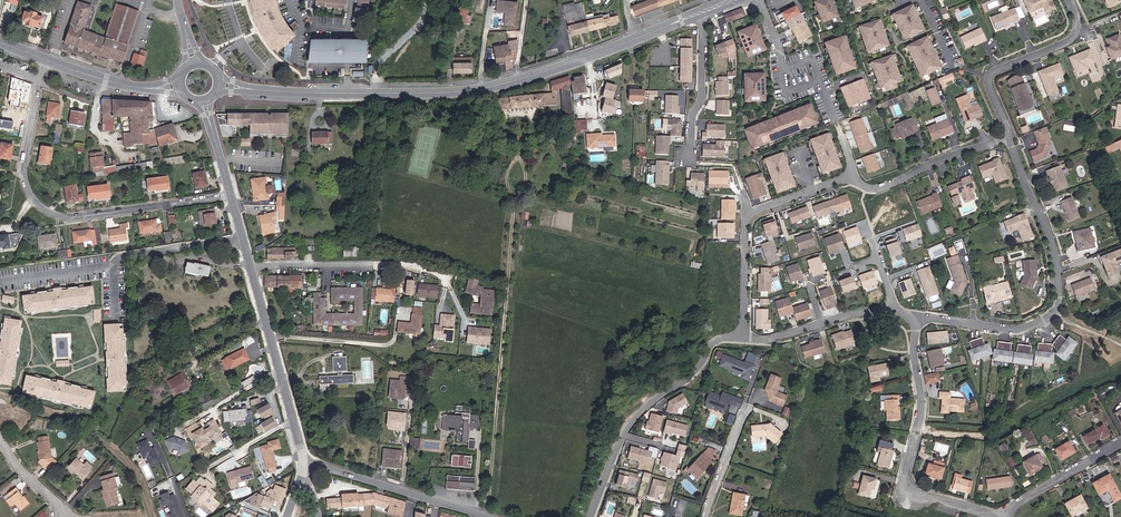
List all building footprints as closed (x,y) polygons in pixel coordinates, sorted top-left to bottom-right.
[(62,0),(53,0),(51,6),(59,8),(62,0)] [(251,0),(249,0),(249,4),(258,26),(266,41),(273,49),(275,48),(264,33),(255,14),(251,3),(251,0)] [(276,0),(251,0),(251,3),(255,14),(264,33),(275,48),(277,50),(284,44),(285,45),(288,42),(287,41),(295,34),(292,31),(298,25),(295,21),(288,26),(280,13),(276,0)] [(315,6),(325,7),(335,8),(345,10),(346,0),(316,0),(315,6)] [(368,0),(357,0),(357,2),(359,2),(358,6),(358,9),(356,9),(354,20),(365,21),(368,0)] [(675,0),(648,0),(632,6),(633,7),(629,9),(632,17),(675,0)] [(813,2),(822,23),(838,16),(832,0),(818,0),(813,2)] [(856,9),(861,7),(871,3),(876,1),(878,0),(852,0),(856,9)] [(1051,1),(1048,3),(1047,0),(1026,0),(1023,1),(1029,14),(1043,7),(1046,13),(1055,9),(1051,1)] [(510,2),(498,1),(497,11),(505,12),(506,11),(507,12),(506,13),(505,24),(515,25),(517,3),(513,2),(511,1),(510,2)] [(128,45),(138,12),(117,5),(106,38),(86,32),(87,30),(89,29),(94,12),(94,10),(94,8),(91,7),(78,2),(64,43),(109,58),(113,59),(123,62),(128,45)] [(576,10),(575,6),(575,3),(563,6),(564,12),(576,10)] [(586,20),(585,15),(584,9),(580,9),(579,5),(575,6),(576,10),(564,12),(570,35),(589,30),(586,20)] [(811,36),(795,6),(777,16),(783,28),(788,25),(789,29),(791,28),(799,43),(811,36)] [(914,9),(912,6),(893,15),(893,16),(895,20),(897,24),(899,28),(903,36),(904,36),(908,34),(909,36),(909,37),(919,33),(918,32),(917,29),(921,27),(922,27),(916,14),(914,9)] [(467,15),(468,9),(459,7),(456,21),(466,23),(467,15)] [(742,9),(723,16),(726,23),(745,16),(742,9)] [(1014,21),(1010,10),(991,18),(996,30),(1002,28),(1001,26),(1014,21)] [(40,28),(43,19),(36,16),(37,14),(30,12),(29,14),(25,13),(22,21),(26,23),(26,25),(32,27),(33,26),(40,28)] [(589,30),(619,22),(617,15),(609,17),(609,14),(602,16),(587,20),(586,20),(589,30)] [(888,46),(880,20),(877,22),(872,23),(859,28),(867,48),(869,53),(872,52),(877,50),(880,49),(885,47),(888,46)] [(766,50),(756,25),(737,32),(748,58),(766,50)] [(986,41),(980,28),(960,38),(965,49),(974,45),(981,41),(982,43),(986,41)] [(1119,35),(1107,39),(1110,46),(1106,48),(1107,50),(1109,49),(1110,52),(1108,53),(1111,60),(1120,56),(1120,40),(1119,35)] [(845,36),(824,43),(828,54),(830,53),(833,64),(832,64),(836,75),(856,68),(845,36)] [(927,37),(907,47),(909,52),(911,55),(913,60),(921,77),(923,76),(927,74),(942,67),(930,42),(928,38),(927,37)] [(509,50),(509,48),(508,42),(508,41),(508,40),(506,41),(504,41),(504,40),(498,41),(499,45),(493,46),(494,50),(491,51),(491,54),(492,60),(496,59),(496,62),(505,60),(503,51),(509,50)] [(691,82),(691,67),(691,40),(681,40),(681,56),(680,81),(691,82)] [(718,56),(735,49),(732,40),(714,46),(718,56)] [(334,42),(310,42),(308,62),(362,61),(366,61),(366,42),(340,42),(340,44),(334,44),(334,42)] [(515,59),(516,49),(509,50),(503,51),(505,60),(515,59)] [(142,68),(147,52),(141,50),(140,56),(134,54),(131,65),(142,68)] [(748,61),(744,50),(737,53),(741,64),(748,61)] [(1095,62),(1090,50),(1077,55),(1078,56),(1070,59),(1076,73),(1084,70),(1082,67),(1086,65),(1095,62)] [(899,76),(894,61),(892,56),(872,63),(872,64),(873,68),(879,84),(880,88),(880,89),(901,81),(899,76)] [(471,72),(471,58),(465,58),(465,57),(453,57),(453,72),(471,72)] [(621,74),(622,64),(605,71),(608,77),(609,79),(621,74)] [(1063,74),(1059,64),(1048,68),(1049,70),(1047,71),(1046,69),(1038,72),(1048,96),(1058,92),(1055,85),(1053,78),(1062,74),(1063,74)] [(765,73),(744,74),(745,102),(746,102),(766,101),(765,73)] [(1064,81),(1062,74),(1053,78),(1055,85),(1064,81)] [(587,93),(583,75),(573,77),(574,83),(571,83),(573,96),(587,93)] [(1013,76),(1008,81),(1009,86),(1022,80),(1021,76),(1013,76)] [(557,105),(556,90),(561,88),(563,116),(572,115),(569,77),(551,82),(552,93),(532,95),(497,99),(499,110),(557,105)] [(727,95),(727,77),(718,77),(718,81),(715,81),(715,96),(727,95)] [(863,79),(840,88),(848,108),(871,98),(863,79)] [(612,100),(616,85),(606,83),(604,92),(602,91),(601,97),(603,97),(612,100)] [(1032,105),(1024,84),(1011,89),(1019,110),(1017,110),(1019,116),(1035,110),(1033,104),(1032,105)] [(937,94),(934,88),(926,91),(929,98),(937,94)] [(20,103),(22,91),(10,89),(8,101),(12,101),(11,106),(19,107),(19,103),(20,103)] [(643,99),(644,91),(629,90),(629,101),(643,102),(643,99)] [(913,107),(907,92),(895,97),(897,101),(903,99),(908,109),(913,107)] [(940,102),(937,94),(929,98),(932,105),(940,102)] [(677,109),(678,95),(666,95),(665,113),(679,114),(679,109),(677,109)] [(982,115),(978,105),(971,108),(968,100),(966,95),(956,99),(958,104),(965,122),(971,119),(971,118),(973,117),(975,118),(982,115)] [(601,112),(611,114),(615,101),(612,100),(603,97),(602,102),(604,103),(601,112)] [(152,116),(151,102),(104,99),(102,101),(103,131),(113,131),(113,122),(115,123),(115,117),(130,117),(131,134),(123,134),(124,148),(133,147),(133,144),(148,143),(149,144),(155,144),(155,143),(155,138),(156,138),(155,129),(153,130),(152,116)] [(727,115),(728,100),(717,100),(716,114),(727,115)] [(888,101),(877,105),(878,109),(889,104),(888,101)] [(58,118),(60,105),(55,104),(55,103),(49,103),(46,123),(52,123),(52,121),(51,121),(51,117),(58,118)] [(773,118),(744,130),(752,149),(819,123),(811,103),(777,117),(773,118)] [(83,127),(85,113),(71,111),(69,125),(83,127)] [(222,136),(236,136),(236,126),(239,126),(239,127),(243,127),(243,126),(250,126),(250,135),(288,134),(288,114),(271,114),(271,117),(267,117),(267,114),(228,114),(216,114),(219,125),(222,136)] [(680,136),(681,119),(667,119),(667,129),(670,130),(670,136),(680,136)] [(860,119),(849,123),(860,153),(871,149),(860,119)] [(916,131),(911,119),(907,120),(900,123),(901,126),(897,128),(892,130),(895,139),(900,137),(901,138),(913,134),(912,132),(916,131)] [(949,121),(928,130),(932,140),(953,132),(949,121)] [(178,140),(173,124),(155,129),(156,138),(157,138),(158,143),(159,146),(178,140)] [(724,136),(725,125),(708,124),(708,135),(724,136)] [(332,144),(332,133),(328,133),(328,132),(312,133),(312,144),(332,144)] [(828,133),(808,140),(821,175),(841,168),(828,133)] [(1050,145),(1046,133),(1036,137),(1038,144),(1037,149),(1030,152),(1034,162),(1045,158),(1046,155),(1045,154),(1048,147),(1049,148),(1050,145)] [(615,146),(614,135),(601,136),(601,134),(587,135),(588,148),(615,146)] [(668,154),(668,143),(670,143),(670,136),(656,135),(656,154),(668,154)] [(723,152),(724,141),(716,140),(716,144),(708,144),(707,156),(719,156),(723,152)] [(13,145),(1,143),(0,151),(0,158),(10,160),(13,145)] [(1109,152),(1117,148),(1115,143),(1107,146),(1109,152)] [(49,164),(52,148),(42,147),(39,163),(49,164)] [(104,168),(101,152),(90,154),(93,173),(104,171),(105,176),(117,174),(116,167),(116,166),(115,163),(113,163),(113,166),(104,168)] [(794,187),(783,153),(763,159),(775,193),(794,187)] [(879,170),(873,154),(860,159),(866,174),(879,170)] [(1006,178),(998,158),(993,160),(994,161),(979,167),(983,178),(992,174),(995,182),(1006,178)] [(668,184),(669,165),(666,165),(666,160),(656,160),(655,184),(668,184)] [(153,168),(152,161),(116,167),(117,174),(153,168)] [(1067,187),(1059,166),(1046,171),(1048,175),(1049,175),(1050,178),(1053,184),(1055,191),(1067,187)] [(728,171),(709,170),(708,183),(728,184),(728,171)] [(208,185),(204,171),(193,174),(196,188),(208,185)] [(764,195),(759,181),(763,179),(761,172),(745,179),(752,198),(757,196),(758,198),(764,195)] [(703,190),(704,173),(690,173),(690,180),(686,180),(685,185),(696,185),(696,189),(703,190)] [(962,181),(948,187),(952,197),(951,197),(954,205),(960,203),(957,196),(961,194),(964,201),(969,199),(970,201),(974,199),(971,190),(975,188),(970,176),(961,179),(962,181)] [(169,190),(168,177),(147,180),(149,191),(156,190),(156,191),(169,190)] [(268,199),(266,178),(255,179),(256,190),(253,190),(254,201),(268,199)] [(78,202),(76,185),(65,187),(67,203),(78,202)] [(110,197),(108,185),(88,188),(89,199),(96,198),(97,199),(110,197)] [(942,206),(937,193),(932,195),(932,196),(933,197),(927,199),(926,198),(916,202),(921,214),(942,206)] [(817,218),(835,211),(850,206),(846,195),(831,200),(813,207),(817,218)] [(1079,217),(1071,197),(1061,201),(1064,210),(1066,211),(1066,213),(1066,214),(1068,221),(1079,217)] [(735,200),(721,200),(721,218),(735,219),(735,200)] [(810,216),(806,206),(787,213),(791,223),(810,216)] [(216,223),(214,210),(199,212),(201,225),(216,223)] [(274,232),(272,222),(276,221),(275,213),(262,216),(264,224),(261,225),(263,235),(274,232)] [(1026,225),(1024,220),(1026,220),(1024,214),(1013,218),(1004,222),(1008,233),(1018,229),(1022,241),(1033,237),(1028,224),(1026,225)] [(161,230),(160,224),(160,221),(159,220),(158,219),(156,219),(156,220),(139,222),(140,233),(161,230)] [(777,233),(773,219),(761,223),(766,237),(777,233)] [(735,223),(717,223),(717,238),(735,238),(735,223)] [(127,239),(126,228),(128,228),(128,224),(119,225),(120,229),(115,230),(115,232),(109,233),(110,242),(127,239)] [(922,236),(918,224),(912,226),(912,227),(910,228),(910,227),(903,230),(907,241),(922,236)] [(857,227),(842,231),(847,244),(861,239),(857,227)] [(1090,228),(1073,232),(1075,240),(1077,240),(1078,243),(1081,242),(1083,250),(1094,248),(1093,243),(1094,241),(1094,238),(1092,237),(1090,228)] [(96,244),(94,230),(90,231),(90,230),(73,232),(74,243),(84,242),(92,241),(92,245),(96,244)] [(798,249),(814,244),(811,232),(794,238),(798,249)] [(844,249),(839,234),(824,239),(829,254),(844,249)] [(3,243),(4,248),(10,247),(8,235),(5,235),(5,238),(0,238),(0,244),(3,243)] [(57,246),(55,235),(38,237),(40,248),(57,246)] [(901,254),(895,238),(885,241),(887,245),(886,245),(888,250),(889,250),(889,251),(889,252),(891,258),(901,254)] [(777,256),(775,251),(772,240),(760,244),(767,264),(778,260),(777,256)] [(1077,240),(1075,240),(1077,251),(1083,250),(1081,242),(1078,243),(1077,240)] [(952,256),(958,254),(955,246),(949,248),(952,256)] [(356,256),(356,250),(358,250),(358,248),(356,248),(356,247),(343,247),(343,256),(356,256)] [(295,258),(295,248),(271,248),(271,250),(267,250),(267,254),(267,259),(295,258)] [(68,257),(67,250),(58,251),(59,258),(68,257)] [(1102,258),(1109,275),(1119,272),(1117,265),(1117,263),(1120,262),(1120,251),(1102,258)] [(823,272),(818,256),(807,260),(812,276),(823,272)] [(960,264),(957,256),(947,259),(950,267),(955,282),(950,290),(951,293),(958,296),(960,295),(966,282),(960,264)] [(1036,277),(1035,261),(1024,262),(1025,275),(1020,284),(1031,289),(1036,277)] [(208,277),(211,267),(194,263),(194,264),(187,263),(185,272),(194,274),(208,277)] [(802,278),(797,263),(785,267),(789,278),(793,280),(802,278)] [(938,294),(929,266),(917,270),(927,298),(938,294)] [(770,291),(770,274),(767,274),(767,268),(760,268),(760,274),(758,274),(757,291),(770,291)] [(873,270),(859,275),(863,287),(877,283),(873,270)] [(282,288),(282,276),(265,276),(265,287),(269,287),(269,288),(282,288)] [(301,288),(301,276),(282,276),(282,288),(301,288)] [(855,288),(851,277),(838,282),(842,293),(855,288)] [(492,315),(494,291),(482,290),(482,288),(476,286),(478,280),(470,278),(468,284),(473,285),(471,293),(481,296),(480,306),(472,305),(471,313),(492,315)] [(915,294),(910,278),(898,282),(904,298),(915,294)] [(1095,289),(1090,278),(1071,285),(1076,296),(1095,289)] [(1006,283),(983,288),(986,301),(991,300),(992,302),(1002,300),(1001,295),(1009,294),(1006,283)] [(417,296),(437,298),(438,286),(422,284),(422,289),(418,288),(417,296)] [(473,285),(468,284),(465,293),(479,297),(479,304),(472,304),(472,305),(480,306),(481,296),(471,293),(473,285)] [(95,300),(93,286),(77,288),(77,286),(69,287),(70,289),(63,290),(54,291),(47,292),(47,290),(39,291),(39,293),(24,295),(25,309),(29,308),(30,311),(36,310),(36,312),(53,310),(53,308),(72,306),(72,307),(80,306),(80,305),(91,303),(91,300),(95,300)] [(837,305),(831,286),(819,291),(824,306),(829,304),(830,308),(837,305)] [(394,302),(396,288),(391,287),(391,290),(376,288),(375,300),(394,302)] [(332,288),(331,303),(339,303),(339,300),(344,300),(344,298),(347,298),(347,288),(332,288)] [(362,303),(362,288),(347,288),(347,298),(350,298),(350,300),(355,300),(355,303),(362,303)] [(320,293),(314,293),(314,314),(325,314),(325,301),(323,301),(323,298),(320,298),(320,293)] [(791,308),(788,297),(774,302),(778,316),(793,312),(791,308)] [(351,325),(362,325),(362,303),(355,303),(355,307),(356,307),(356,310),(355,310),(355,314),(351,314),(351,316),(351,325)] [(811,315),(807,303),(791,308),(793,312),(795,320),(811,315)] [(769,329),(769,320),(766,320),(766,309),(755,309),(755,328),(769,329)] [(325,314),(314,314),(314,325),(332,325),(332,316),(329,316),(329,314),(325,314)] [(332,325),(351,325),(351,316),(347,316),(347,314),(332,314),(332,316),(332,325)] [(420,334),(422,316),(412,315),(411,324),(399,322),(398,332),(420,334)] [(453,329),(454,316),(443,315),(443,317),(448,322),(445,325),(444,324),(441,326),(440,326),(434,325),(433,337),(438,337),(439,335),(446,335),(446,338),(446,340),(452,341),(453,330),(453,329)] [(2,318),(0,330),(0,382),(8,384),(10,370),(12,370),(14,359),(12,358),(14,346),(16,346),(18,334),(16,334),(17,328),(18,320),(2,318)] [(126,363),(125,353),(127,353),(126,340),(125,340),(124,329),(120,329),(120,324),(105,325),(106,341),(108,341),(108,352),(107,352),(108,366),(109,366),(110,379),(108,379),(109,392),(124,391),(123,386),(127,386),(126,376),(128,376),(128,363),(126,363)] [(489,345),(490,330),(476,328),(476,330),(473,329),(473,328),(469,328),(467,343),(473,343),(473,341),(483,342),(483,344),(489,345)] [(851,344),(850,339),(853,338),(850,330),(841,333),(840,332),(831,335),(836,349),(843,347),(852,344),(851,344)] [(948,342),(946,331),(926,334),(927,345),(948,342)] [(1055,353),(1062,360),(1076,344),(1068,338),(1063,344),(1061,343),(1064,340),(1058,335),(1052,343),(1054,347),(1057,349),(1059,346),(1060,347),(1055,353)] [(990,353),(987,344),(979,347),(979,345),(983,344),(980,337),(969,341),(972,348),(975,347),(976,348),(968,351),(971,360),(990,353)] [(824,352),(820,339),(816,340),(816,342),(809,344),(801,346),(804,358),(824,352)] [(1009,362),(1011,353),(1007,352),(1007,351),(1008,351),(1009,343),(998,341),(997,349),(998,349),(998,350),(994,350),(992,360),(1009,362)] [(1035,352),(1034,361),(1052,363),(1053,353),(1048,353),(1048,352),(1050,352),(1050,344),(1039,343),(1038,351),(1040,351),(1039,352),(1035,352)] [(1030,365),(1031,355),(1027,354),(1027,353),(1028,353),(1029,345),(1018,344),(1017,351),(1018,352),(1018,353),(1014,352),(1012,362),(1030,365)] [(944,365),(940,348),(927,351),(930,368),(944,365)] [(231,368),(249,359),(244,349),(226,358),(226,359),(222,361),(227,370),(231,368)] [(753,367),(724,355),(720,366),(734,371),(735,369),(744,373),(744,375),(742,378),(748,380),(753,367)] [(347,371),(346,357),(332,357),(333,372),(334,372),(342,371),(347,371)] [(888,375),(886,364),(867,367),(869,379),(888,375)] [(176,395),(189,387),(181,374),(184,373),(181,368),(163,379),(168,387),(171,386),(176,395)] [(938,372),(924,375),(926,385),(940,382),(938,372)] [(354,383),(353,375),(342,375),(334,376),(319,376),(319,385),(354,383)] [(776,390),(781,379),(771,375),(765,390),(766,393),(768,394),(769,395),(768,397),(770,400),(782,406),(786,396),(777,392),(776,390)] [(93,403),(96,392),(80,388),(81,387),(73,385),(72,387),(65,385),(58,383),(51,382),(51,380),(43,378),(42,380),(27,377),(25,388),(29,389),(28,392),(40,395),(39,396),(48,398),(48,396),(68,401),(68,403),(76,405),(77,403),(89,406),(89,403),(93,403)] [(408,395),(409,378),(401,377),(400,381),(391,380),(389,394),(400,395),(403,399),(408,395)] [(220,401),(218,396),(214,398),(205,379),(196,384),(203,397),(198,399),(204,411),(220,401)] [(726,409),(729,402),(736,405),(738,398),(723,392),(721,398),(718,396),(718,395),(710,392),(706,402),(714,405),(715,407),(719,409),(722,408),(726,409)] [(963,412),(964,400),(949,399),(950,393),(940,393),(939,398),(942,398),(941,412),(948,413),(948,411),(963,412)] [(687,402),(682,394),(670,401),(671,402),(668,403),(666,412),(676,414),(678,408),(687,402)] [(897,410),(897,407),(897,400),(899,400),(899,395),(888,395),(888,400),(885,400),(885,410),(887,410),(887,420),(900,420),(899,410),(897,410)] [(276,425),(272,418),(274,417),(271,412),(273,412),(268,404),(262,408),(261,405),(256,408),(261,418),(264,417),(266,421),(259,425),(263,433),(276,425)] [(246,416),(246,409),(229,411),(228,411),(223,412),(224,422),(230,421),(229,421),(245,420),(245,416),(246,416)] [(404,430),(405,414),(389,412),(387,425),(390,429),(394,426),(399,427),(399,430),(404,430)] [(478,428),(479,417),(470,416),(470,414),(455,412),(455,417),(444,416),(444,420),(446,421),(445,430),(455,431),(454,434),(459,434),(458,440),(468,441),(469,427),(478,428)] [(658,433),(663,417),(651,414),(649,422),(648,424),(646,423),(645,429),(658,433)] [(221,434),(213,420),(207,424),(210,428),(206,430),(207,431),(204,433),(201,428),(192,433),(201,448),(205,445),(203,441),(207,439),(206,438),(210,436),(212,440),(221,434)] [(685,436),(687,426),(666,420),(663,432),(668,433),(668,432),(671,433),(685,436)] [(774,443),(782,434),(770,424),(769,425),(751,426),(753,437),(766,436),(774,443)] [(1108,435),(1103,425),(1083,437),(1087,444),(1100,437),(1101,439),(1108,435)] [(1033,438),(1027,429),(1019,434),(1022,439),(1026,437),(1028,441),(1033,438)] [(52,458),(48,436),(38,437),(39,442),(37,442),(40,460),(52,458)] [(172,437),(165,440),(169,449),(173,448),(177,449),(179,454),(188,449),(185,441),(180,439),(179,440),(177,439),(177,438),(172,437)] [(160,461),(154,447),(150,449),(146,440),(137,444),(143,458),(146,457),(150,465),(160,461)] [(280,448),(278,440),(268,443),(269,445),(261,447),(267,466),(265,466),(266,470),(269,469),(270,472),(276,471),(274,464),(275,463),(271,450),(280,448)] [(1074,452),(1068,442),(1055,450),(1061,460),(1074,452)] [(639,462),(649,465),(652,452),(631,446),(628,458),(638,460),(639,462)] [(707,465),(710,461),(708,459),(717,450),(709,447),(688,469),(696,476),(702,470),(703,471),(708,466),(707,465)] [(893,451),(882,448),(881,451),(877,450),(874,463),(878,464),(877,466),(888,468),(893,451)] [(400,465),(402,451),(384,449),(382,466),(387,467),(388,463),(400,465)] [(675,471),(680,456),(664,452),(663,457),(662,456),(661,461),(662,461),(660,465),(669,468),(669,469),(675,471)] [(1042,468),(1040,464),(1044,461),(1040,455),(1038,454),(1035,456),(1023,463),(1030,475),(1042,468)] [(470,467),(471,458),(458,457),(457,466),(470,467)] [(84,465),(76,458),(68,466),(83,479),(93,467),(87,462),(84,465)] [(113,463),(114,462),(112,460),(105,467),(108,470),(113,464),(113,463)] [(940,479),(944,468),(943,468),(943,464),(934,461),(933,464),(929,462),(925,475),(940,479)] [(250,466),(233,471),(236,483),(254,478),(250,466)] [(628,480),(637,482),(638,473),(618,470),(615,485),(627,487),(628,480)] [(650,482),(652,473),(643,472),(641,481),(650,482)] [(114,477),(113,473),(100,477),(101,481),(114,477)] [(259,478),(264,487),(270,484),(264,474),(259,478)] [(960,479),(961,475),(955,474),(952,486),(953,487),(955,477),(960,479)] [(1093,484),(1099,495),(1108,490),(1114,502),(1120,498),(1120,497),(1109,475),(1093,484)] [(869,497),(871,489),(873,489),(876,479),(863,476),(861,484),(860,489),(859,494),(869,497)] [(121,484),(119,477),(114,478),(114,477),(101,481),(104,490),(102,491),(107,507),(119,503),(114,488),(117,487),(116,486),(121,484)] [(474,479),(448,477),(447,488),(473,490),(474,479)] [(969,493),(973,482),(960,479),(955,477),(953,487),(952,488),(969,493)] [(1012,486),(1010,477),(986,480),(987,490),(1012,486)] [(196,482),(194,480),(186,489),(193,495),(192,496),(192,497),(199,504),(201,504),(202,503),(212,511),(219,504),(211,498),(215,493),(209,488),(212,485),(206,480),(204,481),(203,483),(199,479),(196,482)] [(664,493),(667,483),(654,479),(649,497),(657,499),(659,492),(664,493)] [(281,503),(286,490),(275,486),(273,490),(270,489),(267,492),(265,497),(264,496),(261,504),(271,508),(274,500),(281,503)] [(21,498),(17,493),(18,492),(16,488),(8,494),(11,497),(6,500),(11,506),(15,503),(20,510),(29,504),(23,496),(22,497),(21,498)] [(236,489),(236,496),(250,495),(249,488),(236,489)] [(174,494),(170,496),(168,492),(161,495),(162,499),(160,500),(163,506),(168,503),(172,512),(170,514),(171,516),(184,516),(174,494)] [(406,502),(373,493),(358,494),(341,495),(341,498),(341,500),(336,500),(336,499),(326,499),(327,508),(342,507),(374,505),(389,509),(387,514),(397,516),(402,516),(406,502)] [(747,506),(749,496),(735,493),(733,505),(731,505),(729,513),(741,515),(743,506),(747,506)] [(261,504),(264,496),(258,494),(257,496),(253,495),(247,498),(250,500),(249,504),(260,508),(261,504)] [(628,496),(627,503),(634,505),(637,498),(628,496)] [(1087,508),(1080,496),(1065,504),(1071,515),(1081,509),(1082,511),(1087,508)]
